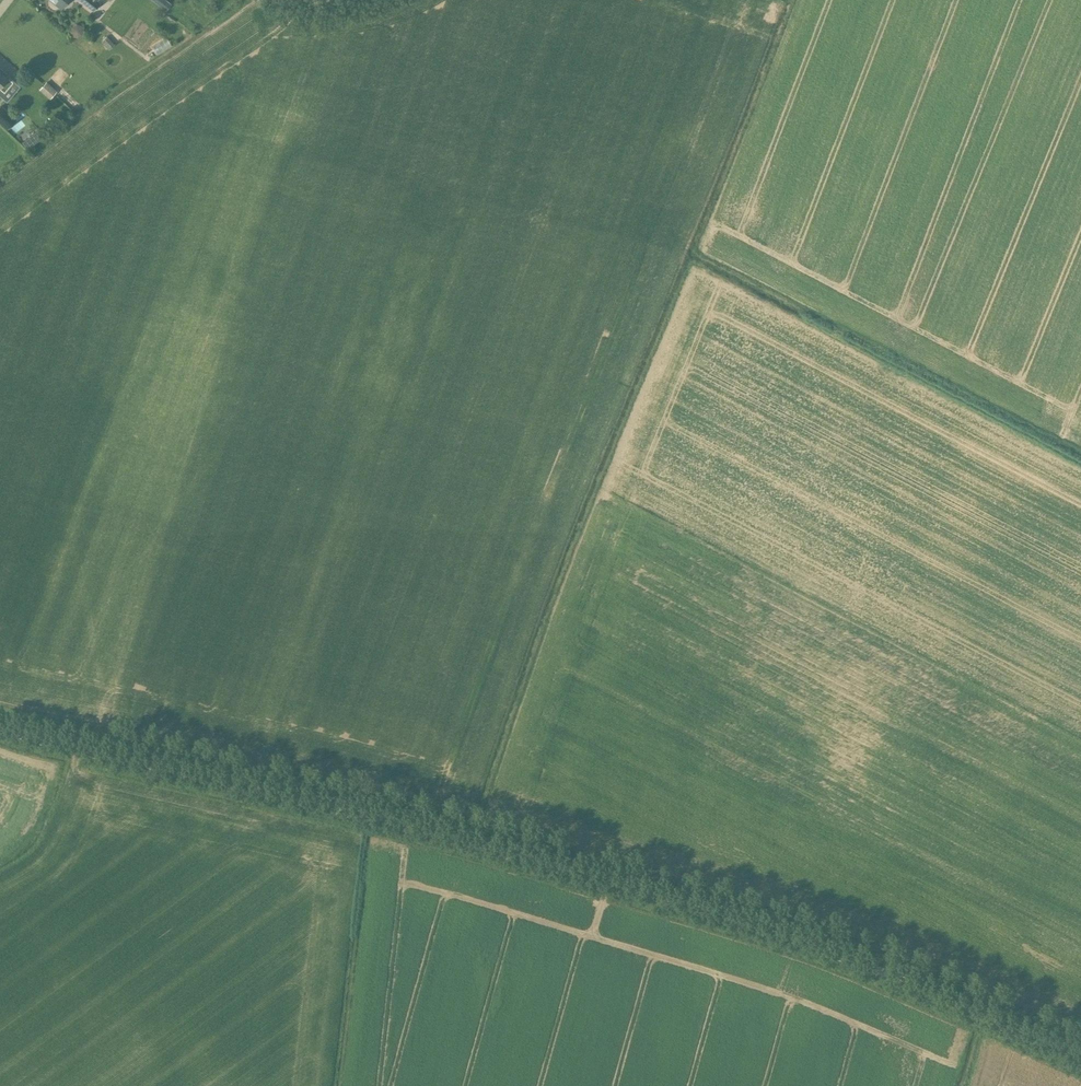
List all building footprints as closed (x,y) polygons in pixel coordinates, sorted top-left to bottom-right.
[(94,10),(100,2),(97,0),(80,0),(94,10)] [(168,9),(173,2),(171,0),(155,0),(168,9)] [(71,29),(78,37),(86,30),(79,22),(71,29)] [(106,36),(102,40),(110,48),(114,45),(106,36)] [(0,68),(0,90),(4,93),(14,81),(8,75),(0,68)] [(48,79),(40,88),(52,98),(59,89),(48,79)] [(7,128),(16,118),(1,104),(0,105),(0,122),(7,128)]
